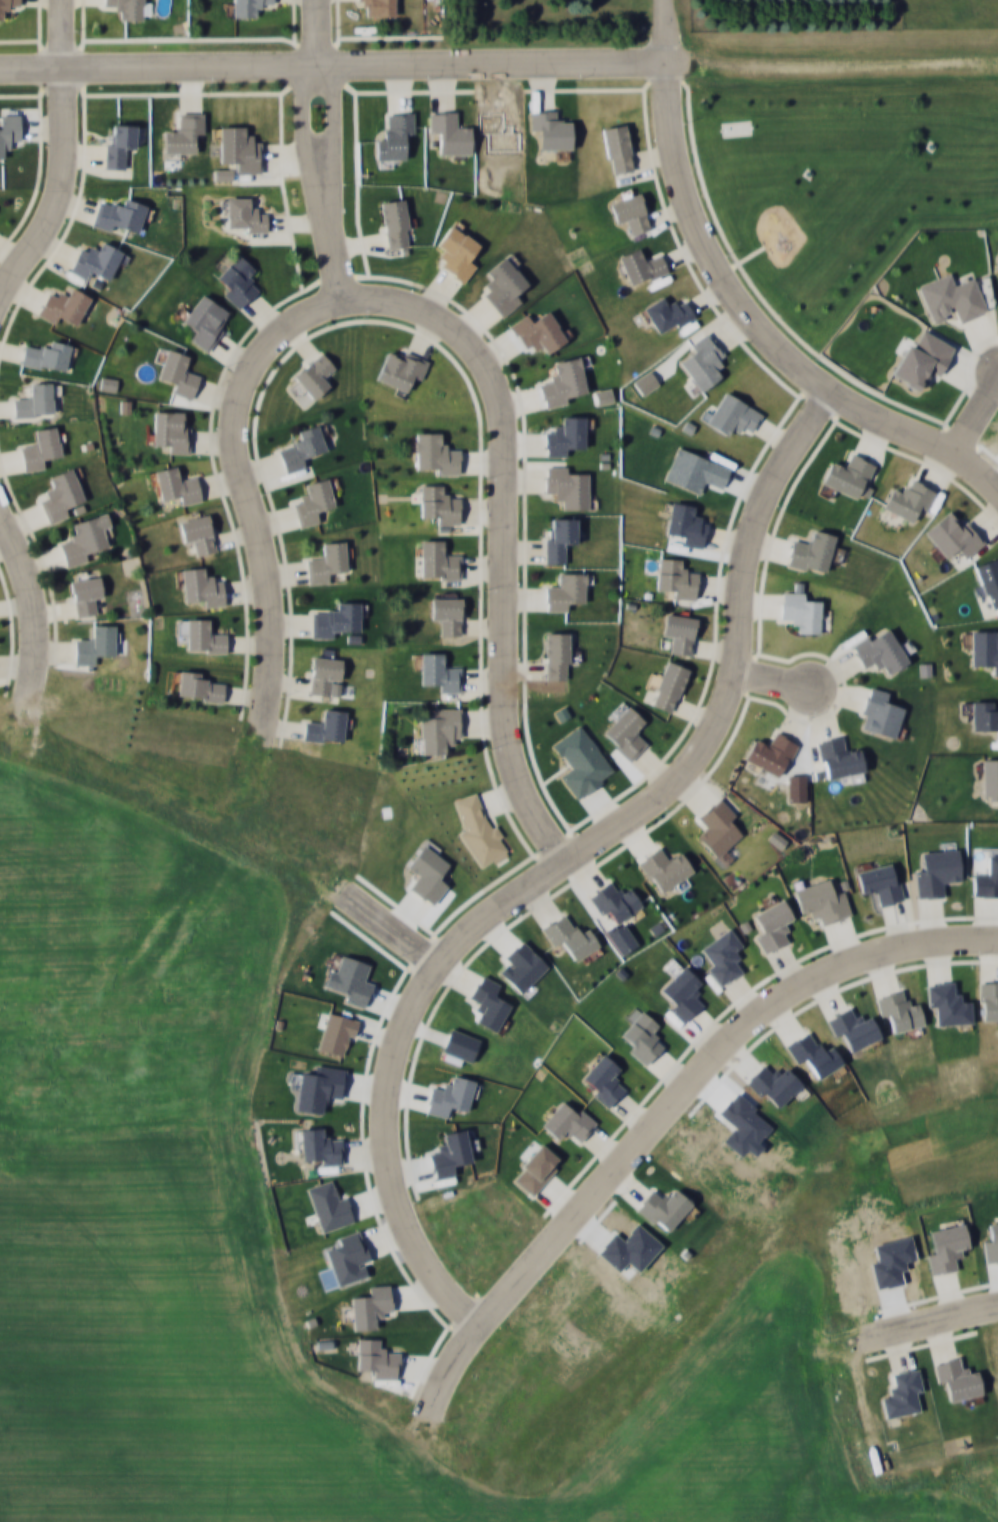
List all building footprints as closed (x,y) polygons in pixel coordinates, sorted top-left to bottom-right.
[(8,19),(8,8),(20,8),(20,0),(0,0),(0,19),(8,19)] [(144,0),(103,0),(103,8),(115,8),(115,20),(144,20),(144,0)] [(273,0),(233,0),(233,16),(255,17),(255,6),(272,6),(273,0)] [(358,5),(365,5),(365,16),(396,15),(396,0),(358,0),(358,5)] [(559,109),(530,109),(530,129),(540,129),(540,148),(571,148),(571,120),(559,120),(559,109)] [(459,110),(428,110),(428,132),(439,132),(440,155),(471,154),(471,123),(459,123),(459,110)] [(386,137),(375,138),(376,159),(405,159),(405,134),(414,134),(414,111),(385,112),(386,137)] [(3,158),(3,150),(10,150),(10,138),(20,139),(20,112),(0,112),(0,158),(3,158)] [(164,154),(193,153),(193,133),(204,133),(203,112),(174,112),(174,130),(164,130),(164,154)] [(136,147),(136,123),(115,122),(114,133),(105,133),(105,168),(125,169),(125,147),(136,147)] [(601,126),(610,174),(634,169),(626,122),(601,126)] [(248,125),(219,125),(219,161),(232,161),(232,172),(261,172),(261,136),(248,136),(248,125)] [(652,228),(639,191),(608,201),(617,227),(628,223),(632,235),(652,228)] [(267,232),(267,208),(251,208),(251,197),(226,196),(226,231),(267,232)] [(147,204),(124,197),(121,206),(98,200),(91,223),(138,237),(147,204)] [(386,249),(411,245),(405,197),(379,200),(386,249)] [(464,282),(476,263),(469,258),(479,242),(450,224),(435,247),(443,252),(436,263),(464,282)] [(112,279),(124,250),(103,241),(99,249),(80,242),(68,271),(89,279),(92,271),(112,279)] [(668,273),(661,250),(641,257),(637,247),(616,254),(627,286),(668,273)] [(262,286),(253,277),(259,272),(238,252),(217,273),(226,282),(218,290),(240,310),(262,286)] [(481,287),(501,316),(524,300),(517,291),(527,284),(507,255),(483,272),(489,281),(481,287)] [(918,284),(932,322),(956,313),(959,321),(987,311),(974,275),(954,283),(950,272),(918,284)] [(92,295),(65,283),(60,292),(49,287),(36,315),(55,324),(59,315),(79,324),(92,295)] [(207,352),(233,313),(201,292),(182,321),(196,330),(189,340),(207,352)] [(666,305),(661,296),(642,307),(659,337),(695,316),(683,295),(666,305)] [(545,354),(567,340),(548,310),(533,320),(528,312),(509,325),(528,353),(540,345),(545,354)] [(695,396),(724,374),(717,365),(727,358),(707,331),(689,344),(694,352),(680,362),(692,378),(685,383),(695,396)] [(19,363),(64,373),(71,343),(49,339),(47,348),(24,343),(19,363)] [(191,399),(202,370),(185,364),(188,354),(167,347),(157,375),(175,382),(171,392),(191,399)] [(404,392),(410,378),(420,382),(429,361),(398,348),(395,354),(386,350),(374,380),(404,392)] [(335,366),(320,350),(288,379),(309,403),(332,383),(325,375),(335,366)] [(579,355),(554,360),(556,373),(537,377),(543,407),(588,398),(579,355)] [(643,395),(659,384),(649,369),(633,380),(643,395)] [(52,381),(32,382),(32,394),(13,395),(13,417),(53,415),(52,381)] [(763,413),(722,389),(703,421),(725,434),(730,426),(740,432),(742,428),(751,433),(763,413)] [(190,453),(191,421),(181,421),(181,410),(153,410),(153,442),(164,442),(164,453),(190,453)] [(543,455),(566,456),(566,446),(585,446),(585,415),(563,414),(562,426),(543,425),(543,455)] [(296,429),(299,441),(278,447),(285,473),(308,466),(305,455),(326,449),(319,423),(296,429)] [(19,442),(23,472),(43,469),(42,458),(61,455),(57,425),(35,428),(37,440),(19,442)] [(460,475),(460,448),(451,448),(451,442),(438,442),(438,431),(411,431),(411,452),(416,452),(415,465),(424,465),(424,474),(460,475)] [(875,463),(847,450),(839,468),(829,463),(820,483),(859,500),(875,463)] [(196,471),(177,475),(175,465),(153,469),(159,499),(179,495),(181,505),(202,501),(196,471)] [(545,498),(556,497),(556,509),(589,508),(589,475),(573,475),(573,465),(544,466),(545,498)] [(48,523),(69,516),(66,505),(84,499),(73,466),(49,475),(52,485),(44,488),(48,498),(40,501),(48,523)] [(306,481),(308,493),(291,496),(298,527),(324,522),(321,510),(337,507),(331,476),(306,481)] [(882,508),(910,522),(916,510),(925,514),(937,490),(910,477),(904,488),(894,483),(882,508)] [(420,484),(420,520),(439,520),(439,530),(449,530),(449,522),(461,522),(460,494),(446,494),(446,483),(420,484)] [(665,531),(684,534),(682,545),(704,548),(708,517),(694,515),(695,504),(670,500),(665,531)] [(947,560),(958,551),(964,559),(985,542),(961,514),(955,518),(948,510),(923,531),(947,560)] [(95,558),(93,549),(107,545),(103,532),(112,530),(107,512),(73,521),(76,533),(57,538),(65,566),(95,558)] [(216,551),(209,513),(178,519),(183,544),(194,542),(196,555),(216,551)] [(545,563),(565,563),(565,542),(576,542),(576,517),(545,517),(545,563)] [(827,574),(834,533),(812,529),(810,540),(792,536),(787,566),(827,574)] [(461,579),(460,549),(447,549),(447,538),(416,538),(416,579),(461,579)] [(324,553),(305,554),(307,583),(329,582),(328,570),(347,569),(346,540),(324,541),(324,553)] [(696,599),(698,569),(685,568),(686,558),(658,556),(656,591),(674,592),(674,598),(696,599)] [(975,563),(981,583),(974,585),(977,596),(987,593),(991,609),(997,607),(997,557),(997,556),(975,563)] [(224,605),(223,574),(208,575),(208,566),(181,567),(183,598),(203,597),(204,606),(224,605)] [(566,611),(566,601),(585,601),(585,581),(591,581),(591,571),(556,572),(556,581),(545,581),(545,611),(566,611)] [(104,600),(101,575),(70,579),(75,618),(96,615),(94,602),(104,600)] [(820,601),(805,601),(805,591),(779,591),(779,628),(820,629),(820,601)] [(461,636),(461,596),(447,596),(447,595),(431,595),(431,624),(441,624),(441,636),(461,636)] [(360,601),(335,600),(335,611),(312,611),(311,637),(337,637),(337,629),(360,629),(360,601)] [(698,617),(665,612),(662,638),(672,639),(669,653),(692,657),(698,617)] [(227,652),(227,629),(211,629),(211,618),(185,618),(185,652),(227,652)] [(74,664),(95,664),(95,653),(115,653),(115,624),(91,624),(91,634),(74,634),(74,664)] [(850,643),(865,672),(878,666),(883,675),(907,663),(888,624),(850,643)] [(995,640),(995,629),(970,629),(970,664),(992,664),(992,674),(997,674),(997,640),(995,640)] [(570,679),(570,631),(544,631),(544,679),(570,679)] [(461,692),(461,663),(443,663),(443,651),(421,651),(420,681),(439,682),(439,692),(461,692)] [(308,694),(339,697),(343,658),(312,655),(308,694)] [(648,704),(672,713),(689,667),(664,658),(648,704)] [(223,702),(225,683),(211,682),(212,673),(173,669),(171,685),(178,685),(177,697),(223,702)] [(857,727),(895,737),(903,707),(885,702),(888,691),(869,685),(857,727)] [(970,700),(970,728),(996,729),(996,739),(997,739),(997,710),(993,710),(993,700),(970,700)] [(600,732),(629,762),(651,740),(639,728),(646,721),(629,704),(600,732)] [(347,709),(326,707),(324,718),(304,716),(302,740),(343,744),(347,709)] [(461,707),(419,707),(419,753),(450,753),(450,742),(461,742),(461,707)] [(781,778),(797,740),(770,730),(765,742),(753,737),(742,762),(781,778)] [(849,773),(850,781),(865,778),(859,749),(848,751),(845,734),(816,740),(823,778),(849,773)] [(982,757),(982,802),(997,802),(997,757),(982,757)] [(507,851),(474,790),(454,801),(467,826),(459,830),(478,867),(507,851)] [(742,835),(730,822),(737,815),(718,795),(694,818),(702,827),(694,834),(717,858),(742,835)] [(637,860),(660,896),(687,878),(685,875),(693,870),(679,848),(668,855),(662,844),(637,860)] [(617,923),(644,905),(632,887),(622,893),(612,877),(586,894),(601,915),(609,910),(617,923)] [(793,887),(801,915),(811,912),(815,925),(851,914),(845,891),(834,894),(829,877),(793,887)] [(574,960),(599,945),(587,925),(577,930),(565,911),(540,926),(552,946),(562,940),(574,960)] [(718,986),(745,969),(733,950),(741,945),(730,927),(702,945),(710,958),(703,962),(718,986)] [(979,1020),(997,1020),(997,980),(979,980),(979,1020)] [(894,1032),(924,1024),(919,1003),(908,1005),(905,989),(875,996),(879,1015),(889,1013),(894,1032)] [(819,1078),(843,1062),(830,1043),(820,1049),(808,1030),(785,1045),(796,1062),(805,1056),(819,1078)] [(982,1393),(977,1372),(967,1374),(963,1356),(933,1363),(938,1383),(946,1381),(951,1400),(982,1393)]
